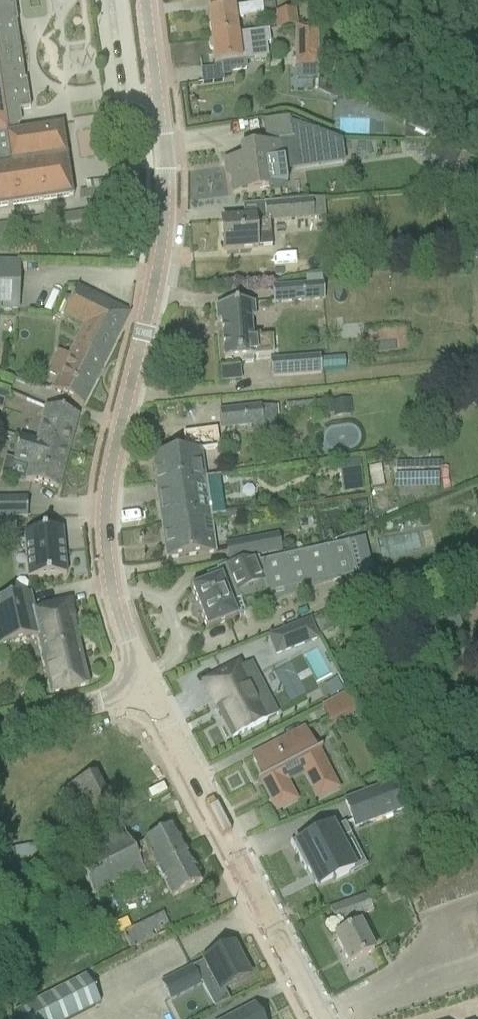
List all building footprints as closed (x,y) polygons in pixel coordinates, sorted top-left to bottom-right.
[(73,198),(62,125),(18,132),(15,112),(29,110),(25,82),(24,82),(15,23),(16,23),(13,0),(0,0),(0,209),(73,198)] [(207,12),(210,39),(236,35),(234,17),(274,13),(273,4),(207,12)] [(295,11),(274,14),(276,29),(297,27),(295,11)] [(317,28),(295,28),(295,68),(317,68),(317,28)] [(236,35),(210,39),(211,40),(208,43),(209,50),(212,52),(214,66),(228,64),(229,73),(246,71),(245,62),(268,59),(266,45),(270,45),(268,31),(236,35)] [(316,132),(290,123),(295,158),(319,155),(316,132)] [(226,161),(231,196),(285,188),(279,145),(239,150),(240,160),(226,161)] [(254,219),(240,220),(221,221),(223,251),(271,248),(269,222),(324,218),(323,199),(264,204),(265,221),(254,221),(254,219)] [(16,313),(18,265),(0,265),(0,312),(16,313)] [(273,305),(323,301),(322,284),(272,288),(273,305)] [(57,379),(50,391),(82,407),(130,314),(77,287),(62,317),(84,327),(68,357),(56,351),(45,373),(57,379)] [(253,305),(235,306),(215,307),(216,324),(220,323),(223,361),(241,360),(241,365),(253,364),(253,357),(273,355),(272,337),(252,338),(250,319),(254,319),(253,305)] [(271,378),(320,374),(319,358),(269,361),(271,378)] [(240,382),(239,367),(220,368),(221,383),(240,382)] [(350,399),(328,402),(329,415),(335,415),(336,418),(352,416),(350,399)] [(220,430),(251,427),(252,436),(277,433),(274,406),(218,412),(220,430)] [(40,428),(36,441),(35,443),(68,452),(77,417),(45,409),(40,428)] [(20,437),(19,439),(12,463),(29,467),(25,482),(57,491),(68,452),(35,443),(36,441),(20,437)] [(151,458),(155,486),(204,479),(200,451),(151,458)] [(436,458),(392,460),(393,483),(437,481),(436,458)] [(340,462),(341,490),(361,489),(360,461),(340,462)] [(218,477),(204,479),(155,486),(160,525),(209,518),(223,516),(218,477)] [(14,520),(26,520),(26,500),(0,500),(0,520),(14,520)] [(209,518),(160,525),(165,561),(214,554),(209,518)] [(0,520),(0,538),(15,538),(14,520),(0,520)] [(61,531),(41,533),(23,534),(27,580),(65,576),(61,531)] [(281,553),(278,535),(248,540),(251,559),(281,553)] [(254,560),(216,571),(216,572),(205,576),(208,583),(190,590),(206,631),(236,620),(235,618),(244,615),(239,603),(266,596),(269,608),(355,575),(347,543),(259,563),(258,559),(254,560)] [(0,601),(0,647),(37,638),(51,696),(88,687),(68,603),(32,612),(28,595),(0,601)] [(425,615),(437,643),(464,631),(452,603),(425,615)] [(276,655),(316,640),(309,622),(269,638),(276,655)] [(201,683),(215,711),(217,710),(232,739),(266,721),(255,700),(266,694),(250,664),(241,669),(238,663),(201,683)] [(273,672),(262,679),(269,691),(280,684),(273,672)] [(346,694),(321,707),(330,725),(355,712),(346,694)] [(314,753),(303,731),(252,758),(263,779),(257,783),(257,784),(264,781),(267,786),(264,787),(276,811),(294,801),(283,779),(285,778),(284,777),(283,777),(280,772),(298,763),(301,768),(300,769),(300,770),(302,769),(318,799),(336,789),(320,758),(318,760),(315,754),(321,751),(320,750),(314,753)] [(94,774),(58,789),(73,825),(109,810),(94,774)] [(403,809),(393,782),(344,801),(354,828),(403,809)] [(353,871),(338,842),(350,836),(344,824),(332,831),(332,830),(314,840),(312,837),(293,847),(291,843),(289,843),(304,871),(307,869),(316,886),(330,879),(332,882),(353,871)] [(97,854),(76,865),(92,895),(93,897),(142,871),(145,877),(157,871),(171,899),(183,893),(200,884),(172,829),(154,838),(132,850),(126,839),(118,825),(89,839),(97,854)] [(0,854),(0,879),(42,871),(40,859),(16,863),(13,851),(0,854)] [(366,897),(329,910),(336,926),(373,913),(366,897)] [(163,916),(123,936),(131,951),(171,931),(163,916)] [(359,925),(352,929),(334,938),(348,965),(373,952),(359,925)] [(204,962),(192,969),(201,985),(213,979),(220,993),(250,978),(233,946),(204,961),(204,962)] [(201,985),(192,969),(192,967),(161,983),(170,1002),(201,986),(201,985)] [(15,1013),(18,1018),(73,1018),(101,1005),(87,977),(15,1013)] [(234,1018),(260,1018),(254,1008),(234,1018)]
